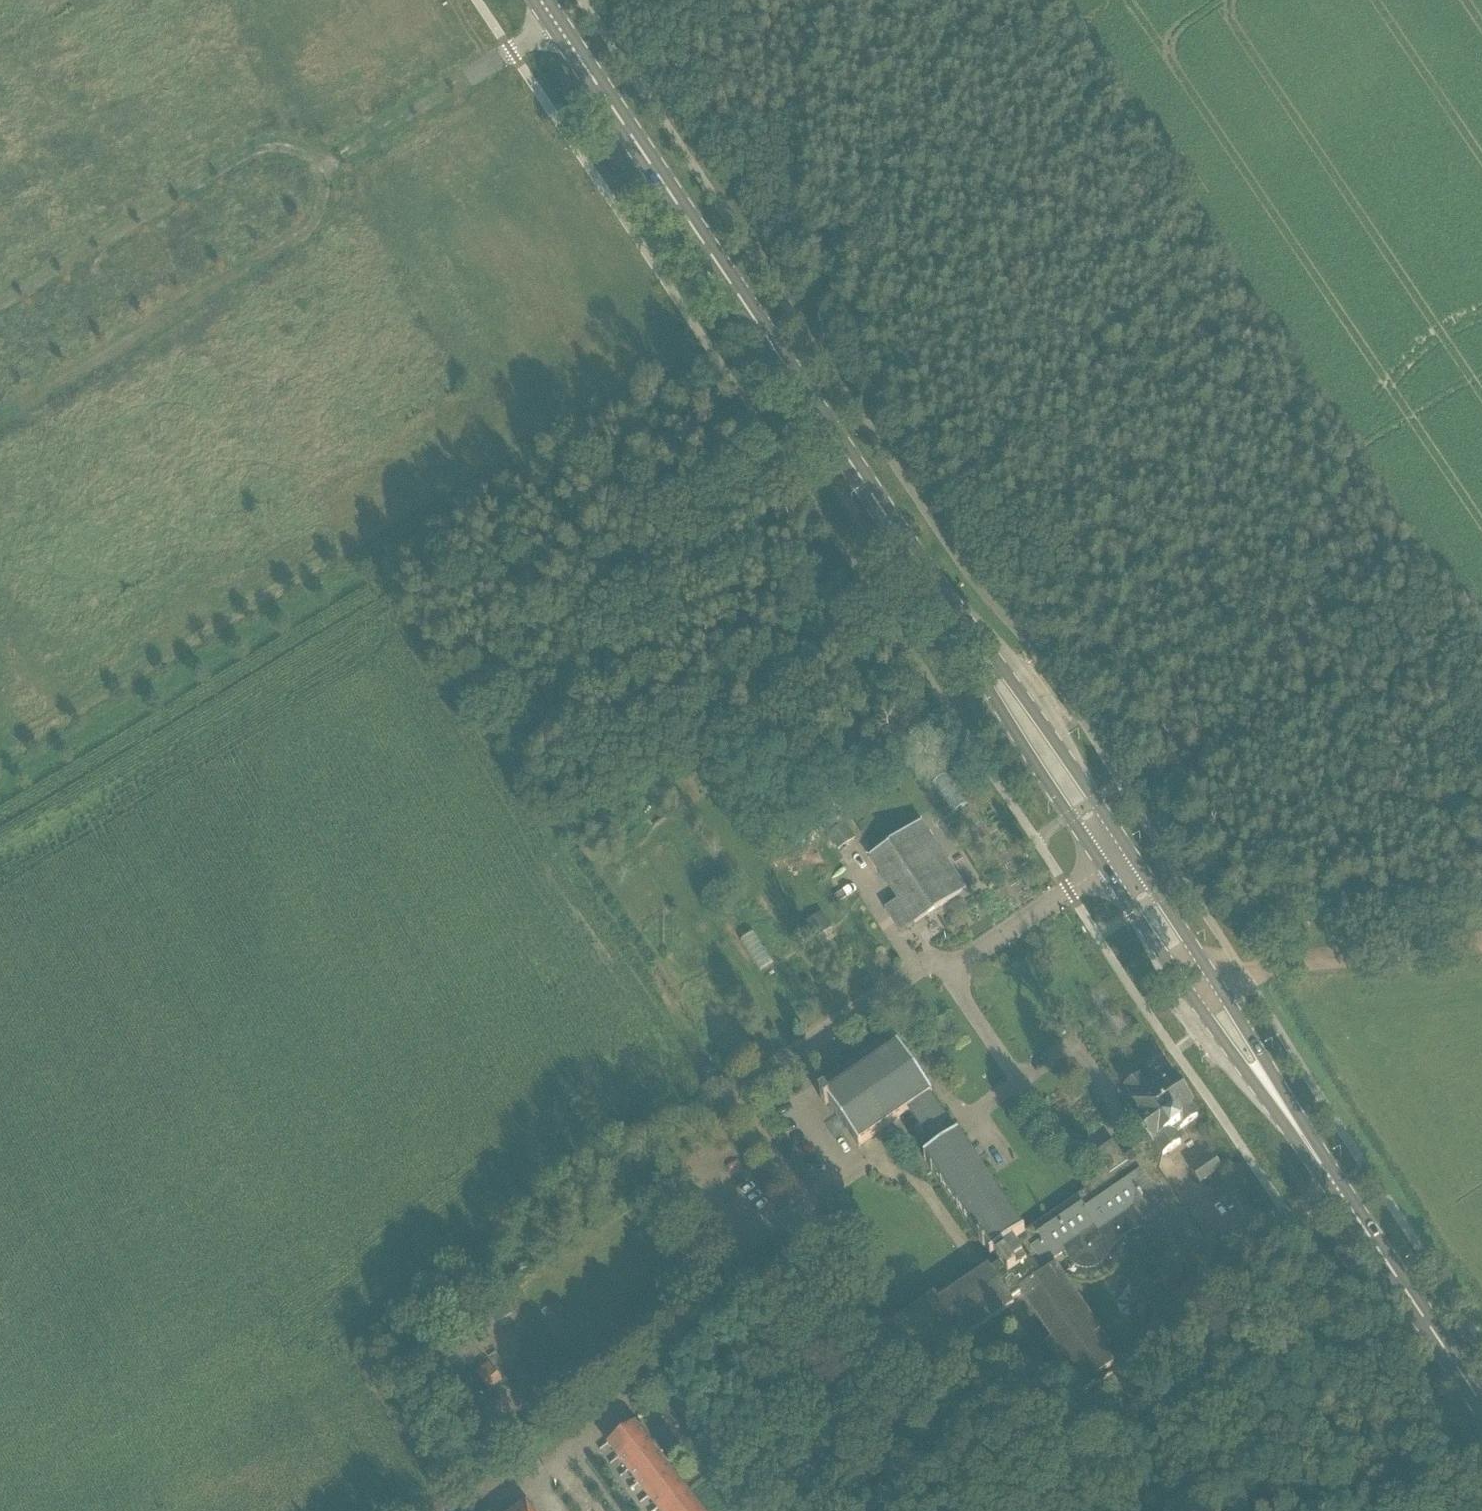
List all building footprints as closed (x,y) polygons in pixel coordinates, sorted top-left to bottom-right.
[(921,822),(869,857),(915,925),(966,891),(921,822)] [(990,1257),(993,1255),(1024,1233),(958,1136),(956,1137),(930,1099),(932,1097),(898,1048),(826,1097),(824,1095),(820,1098),(825,1105),(828,1103),(858,1147),(908,1113),(935,1152),(924,1159),(990,1257)] [(1138,1121),(1147,1134),(1162,1154),(1163,1156),(1180,1144),(1174,1134),(1197,1118),(1190,1108),(1192,1107),(1174,1080),(1172,1081),(1166,1071),(1145,1086),(1140,1078),(1125,1088),(1137,1105),(1135,1106),(1143,1118),(1138,1121)] [(908,1365),(913,1362),(914,1364),(943,1343),(948,1349),(1014,1304),(1011,1300),(1020,1294),(1052,1340),(1046,1344),(1080,1395),(1116,1371),(1113,1366),(1114,1365),(1094,1335),(1100,1331),(1055,1265),(1052,1267),(1049,1262),(1064,1252),(1066,1256),(1069,1260),(1071,1264),(1075,1267),(1082,1271),(1087,1271),(1090,1271),(1094,1270),(1097,1269),(1102,1266),(1106,1260),(1113,1250),(1122,1240),(1134,1233),(1144,1230),(1166,1263),(1190,1247),(1193,1251),(1207,1242),(1152,1161),(1162,1154),(1147,1134),(1135,1143),(1138,1147),(1121,1158),(1116,1149),(1102,1159),(1107,1168),(1081,1185),(1085,1190),(1024,1233),(993,1255),(1000,1265),(991,1271),(988,1267),(939,1301),(935,1295),(883,1330),(908,1365)] [(1222,1169),(1213,1156),(1191,1171),(1199,1184),(1222,1169)] [(479,1356),(466,1368),(481,1384),(494,1371),(479,1356)] [(644,1436),(634,1423),(607,1444),(617,1456),(644,1436)] [(644,1436),(617,1456),(627,1469),(654,1448),(644,1436)] [(654,1448),(627,1469),(636,1482),(664,1461),(654,1448)] [(664,1461),(636,1482),(646,1494),(673,1474),(664,1461)] [(673,1474),(646,1494),(656,1507),(683,1487),(673,1474)] [(656,1507),(659,1510),(702,1510),(683,1487),(656,1507)]
